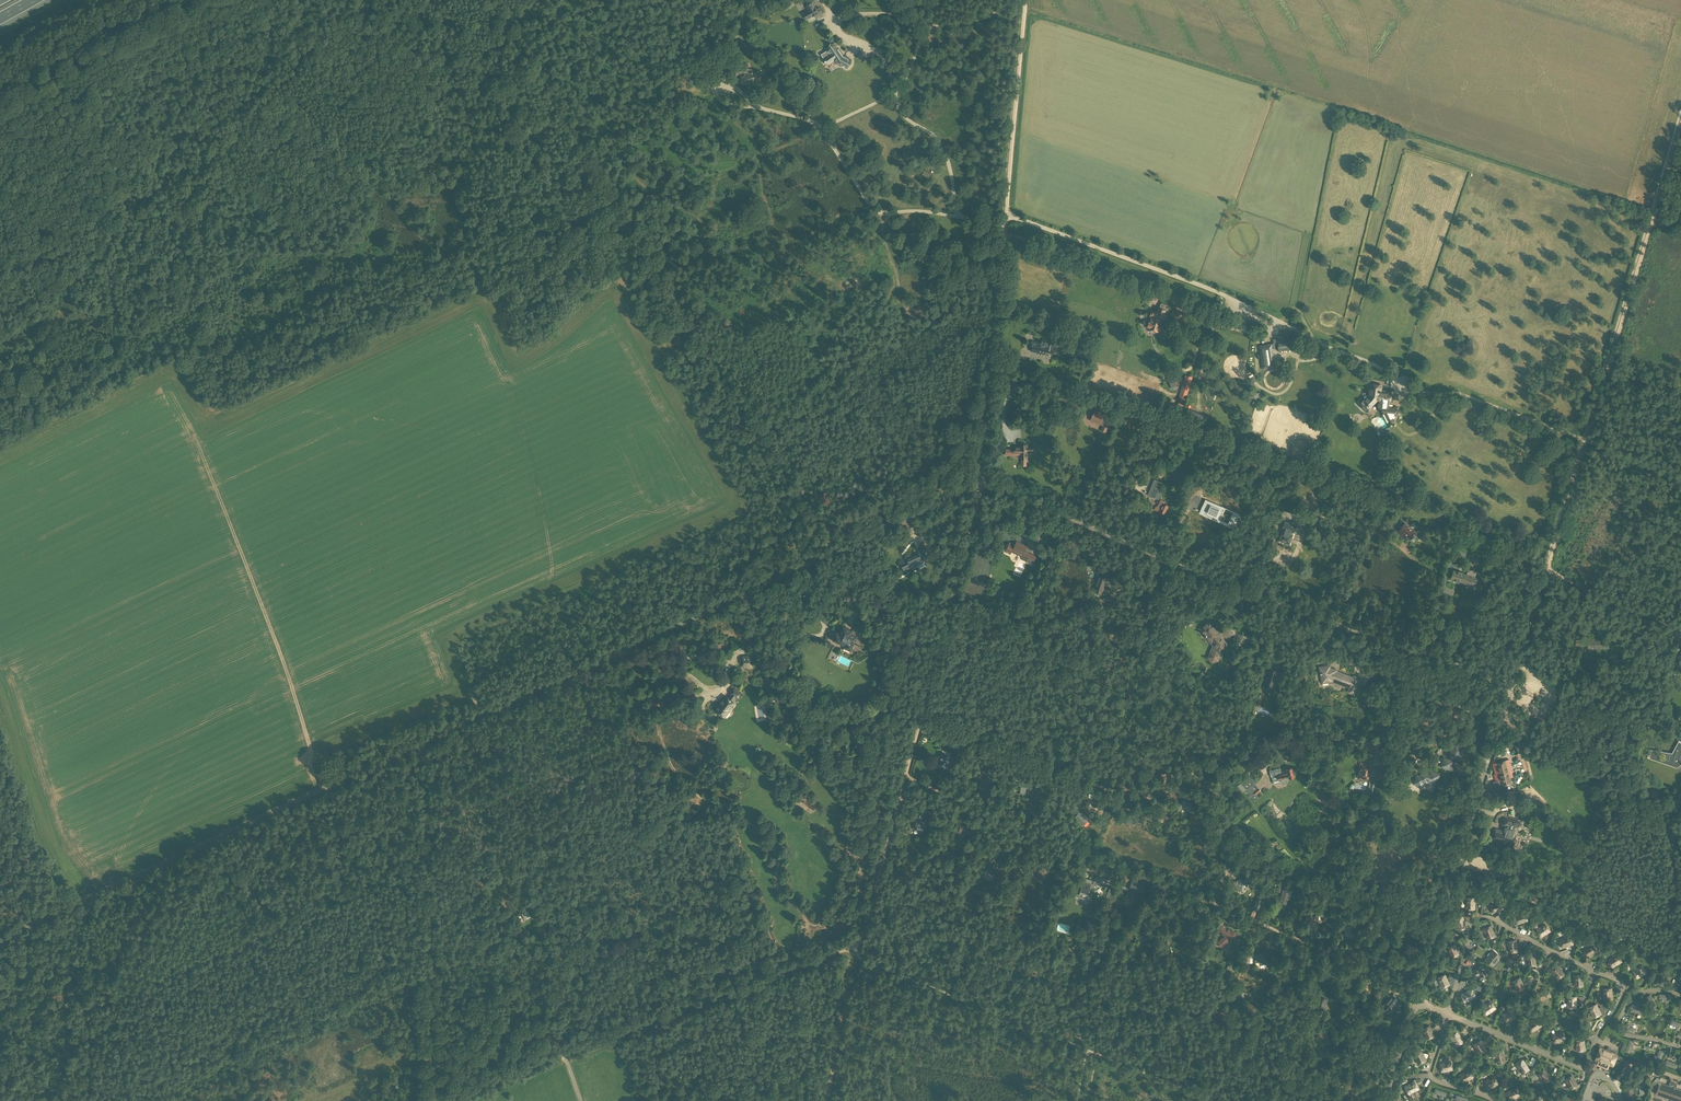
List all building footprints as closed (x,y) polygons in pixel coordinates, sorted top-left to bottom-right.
[(809,9),(804,12),(807,19),(809,18),(810,19),(815,16),(815,17),(823,13),(820,7),(817,9),(813,2),(807,5),(809,9)] [(825,51),(821,54),(828,64),(831,63),(832,64),(835,62),(836,65),(841,62),(839,59),(844,56),(838,47),(833,50),(832,48),(826,52),(825,51)] [(761,70),(749,74),(752,82),(763,78),(761,70)] [(1152,310),(1147,329),(1160,333),(1161,331),(1162,331),(1167,316),(1165,315),(1167,310),(1159,308),(1158,312),(1152,310)] [(1032,341),(1031,344),(1032,345),(1031,351),(1045,353),(1045,351),(1053,352),(1055,342),(1062,344),(1063,339),(1056,337),(1056,336),(1048,334),(1046,343),(1032,341)] [(1260,355),(1258,355),(1260,368),(1269,367),(1269,366),(1278,366),(1278,361),(1273,361),(1271,347),(1277,347),(1278,350),(1290,348),(1289,340),(1284,340),(1284,339),(1276,340),(1276,338),(1272,338),(1272,342),(1258,344),(1260,355)] [(1077,348),(1075,357),(1086,359),(1088,350),(1077,348)] [(1181,397),(1178,405),(1183,406),(1193,377),(1186,375),(1179,396),(1181,397)] [(1365,399),(1359,405),(1367,412),(1372,406),(1371,406),(1377,399),(1379,400),(1377,409),(1386,411),(1387,402),(1390,402),(1390,401),(1393,401),(1394,395),(1391,394),(1391,393),(1381,391),(1382,385),(1371,384),(1370,388),(1369,393),(1368,398),(1367,398),(1365,400),(1365,399)] [(1108,426),(1111,418),(1108,417),(1109,414),(1095,409),(1091,419),(1098,422),(1098,420),(1105,423),(1105,425),(1108,426)] [(1006,449),(1006,455),(1021,455),(1021,458),(1021,463),(1026,463),(1026,459),(1027,459),(1027,451),(1031,451),(1031,447),(1027,447),(1027,444),(1026,444),(1026,443),(1022,443),(1022,444),(1021,444),(1021,447),(1018,447),(1018,448),(1014,448),(1014,449),(1006,449)] [(1139,469),(1135,476),(1141,479),(1145,473),(1139,469)] [(1153,485),(1152,489),(1159,492),(1164,480),(1156,477),(1153,485)] [(1151,488),(1149,495),(1159,499),(1162,493),(1159,492),(1152,489),(1151,488)] [(1161,499),(1157,510),(1165,514),(1169,505),(1166,504),(1167,502),(1161,499)] [(1210,505),(1207,513),(1216,517),(1219,509),(1210,505)] [(1296,515),(1298,510),(1298,509),(1290,506),(1288,512),(1296,515)] [(1239,515),(1234,513),(1229,525),(1234,527),(1239,515)] [(1282,529),(1278,540),(1279,541),(1283,543),(1283,542),(1288,544),(1291,536),(1292,532),(1293,533),(1295,526),(1284,522),(1281,528),(1282,529)] [(1405,523),(1397,532),(1404,538),(1406,536),(1410,539),(1412,537),(1417,540),(1420,536),(1422,533),(1417,529),(1416,531),(1405,523)] [(1370,530),(1365,534),(1372,544),(1377,540),(1370,530)] [(1447,531),(1444,540),(1452,543),(1455,534),(1447,531)] [(1009,542),(1006,551),(1011,553),(1012,551),(1022,556),(1027,546),(1016,541),(1014,544),(1009,542)] [(918,552),(900,561),(906,574),(917,568),(915,566),(924,562),(923,561),(929,558),(924,547),(917,550),(918,552)] [(1468,568),(1467,574),(1453,569),(1450,578),(1477,587),(1479,578),(1475,576),(1476,571),(1468,568)] [(1099,574),(1094,591),(1102,594),(1107,577),(1099,574)] [(1210,621),(1201,628),(1206,634),(1207,635),(1209,638),(1209,639),(1210,641),(1211,640),(1212,641),(1213,640),(1218,647),(1216,651),(1212,651),(1210,656),(1213,660),(1218,660),(1219,655),(1218,654),(1222,651),(1221,649),(1227,644),(1219,635),(1220,634),(1212,624),(1213,624),(1211,621),(1210,622),(1210,621)] [(1114,625),(1107,627),(1109,633),(1116,631),(1114,625)] [(837,633),(833,639),(845,645),(845,646),(851,649),(857,636),(851,633),(852,631),(844,627),(840,634),(837,633)] [(1595,639),(1576,640),(1576,645),(1588,645),(1589,648),(1596,648),(1610,648),(1609,644),(1601,644),(1601,639),(1600,639),(1600,635),(1595,635),(1595,639)] [(750,656),(743,656),(743,667),(751,667),(750,656)] [(1330,665),(1320,667),(1322,683),(1333,681),(1350,687),(1348,691),(1354,694),(1360,678),(1354,676),(1353,677),(1336,671),(1337,670),(1330,668),(1330,665)] [(1267,667),(1263,688),(1267,689),(1268,685),(1273,686),(1274,680),(1276,680),(1277,673),(1275,672),(1276,669),(1267,667)] [(725,695),(715,709),(724,716),(735,703),(732,701),(735,697),(736,698),(740,692),(734,687),(730,693),(730,694),(728,697),(725,695)] [(423,697),(410,701),(411,705),(437,696),(436,692),(423,696),(423,697)] [(1648,757),(1677,767),(1680,764),(1680,741),(1679,740),(1673,752),(1672,753),(1649,749),(1648,757)] [(1454,742),(1449,757),(1460,760),(1465,746),(1454,742)] [(945,752),(939,761),(945,766),(947,764),(948,764),(951,760),(950,759),(952,757),(945,752)] [(1444,757),(1440,767),(1450,770),(1453,761),(1444,757)] [(1494,763),(1492,764),(1493,766),(1495,774),(1494,775),(1496,781),(1495,781),(1493,782),(1494,789),(1501,787),(1499,780),(1501,780),(1502,786),(1505,785),(1506,789),(1514,787),(1513,785),(1511,782),(1510,777),(1513,776),(1511,771),(1512,771),(1509,759),(1494,763)] [(1360,767),(1358,779),(1370,781),(1371,776),(1374,776),(1374,779),(1382,780),(1384,768),(1373,767),(1373,764),(1364,763),(1363,767),(1360,767)] [(1280,774),(1277,774),(1279,780),(1280,780),(1280,783),(1288,781),(1287,778),(1288,777),(1288,778),(1295,776),(1294,774),(1293,769),(1293,767),(1285,769),(1285,771),(1280,773),(1280,774)] [(993,779),(990,768),(983,770),(986,781),(993,779)] [(1416,775),(1414,783),(1417,784),(1417,783),(1420,783),(1421,781),(1427,783),(1428,780),(1436,782),(1439,774),(1431,771),(1429,775),(1422,773),(1420,777),(1416,775)] [(1241,783),(1246,790),(1247,791),(1255,784),(1249,776),(1241,783)] [(1224,787),(1218,781),(1212,786),(1219,792),(1224,787)] [(1241,783),(1237,786),(1243,792),(1246,790),(1241,783)] [(1255,784),(1247,791),(1251,796),(1254,793),(1253,792),(1259,788),(1255,784)] [(1254,793),(1251,796),(1255,800),(1258,797),(1256,795),(1261,791),(1259,788),(1253,792),(1254,793)] [(1028,791),(1027,797),(1039,800),(1040,794),(1028,791)] [(805,793),(800,800),(813,810),(817,805),(806,797),(808,795),(805,793)] [(1082,808),(1087,803),(1089,801),(1084,796),(1080,800),(1077,803),(1082,808)] [(1183,800),(1180,807),(1191,810),(1193,804),(1183,800)] [(1080,812),(1075,817),(1082,825),(1088,820),(1080,812)] [(1496,829),(1492,841),(1513,846),(1513,843),(1514,843),(1515,838),(1516,834),(1515,834),(1516,831),(1519,830),(1520,830),(1521,829),(1522,828),(1522,826),(1522,824),(1522,823),(1521,823),(1521,822),(1520,822),(1519,821),(1507,818),(1506,818),(1505,818),(1504,818),(1503,818),(1502,819),(1501,820),(1501,821),(1500,822),(1500,823),(1500,824),(1501,825),(1501,826),(1502,826),(1503,827),(1502,830),(1496,829)] [(917,820),(914,828),(924,832),(927,825),(924,823),(924,822),(921,821),(921,822),(917,820)] [(962,825),(961,833),(973,836),(975,827),(962,825)] [(1004,863),(997,858),(991,867),(998,872),(1004,863)] [(1033,866),(1033,871),(1035,871),(1035,877),(1047,877),(1047,866),(1033,866)] [(1082,876),(1078,891),(1086,893),(1085,897),(1089,898),(1093,886),(1090,886),(1092,879),(1082,876)] [(1239,886),(1236,888),(1239,891),(1247,885),(1246,883),(1248,881),(1245,878),(1243,879),(1241,877),(1238,880),(1239,882),(1237,884),(1239,886)] [(1132,883),(1125,897),(1131,900),(1135,892),(1142,895),(1144,888),(1142,887),(1142,885),(1134,882),(1133,884),(1132,883)] [(1474,898),(1466,898),(1466,909),(1474,909),(1474,898)] [(1499,902),(1489,906),(1492,914),(1502,909),(1499,902)] [(1315,917),(1315,921),(1320,922),(1321,918),(1322,918),(1323,908),(1318,907),(1316,917),(1315,917)] [(528,909),(521,912),(525,919),(531,916),(528,909)] [(1523,913),(1513,917),(1516,925),(1526,921),(1523,913)] [(1461,920),(1454,923),(1458,933),(1466,930),(1461,920)] [(1379,922),(1378,929),(1390,930),(1391,924),(1379,922)] [(1221,924),(1217,928),(1222,935),(1224,937),(1218,942),(1223,948),(1228,944),(1227,942),(1230,939),(1231,941),(1235,937),(1228,929),(1226,931),(1221,924)] [(1544,924),(1535,931),(1540,938),(1549,931),(1544,924)] [(1346,929),(1345,934),(1353,937),(1354,934),(1351,933),(1352,927),(1347,925),(1346,929)] [(1490,927),(1482,930),(1486,941),(1494,937),(1490,927)] [(1142,934),(1139,943),(1147,946),(1151,937),(1142,934)] [(1569,937),(1559,940),(1561,948),(1572,944),(1569,937)] [(1515,940),(1507,942),(1509,953),(1517,951),(1515,940)] [(1591,947),(1582,953),(1586,959),(1596,953),(1591,947)] [(1453,948),(1445,951),(1450,961),(1457,958),(1453,948)] [(1493,950),(1485,960),(1493,966),(1501,956),(1493,950)] [(1265,952),(1254,955),(1256,962),(1259,961),(1260,965),(1266,963),(1265,961),(1267,960),(1265,952)] [(1617,955),(1608,961),(1612,968),(1621,962),(1617,955)] [(1532,956),(1524,958),(1526,969),(1534,967),(1532,956)] [(1325,967),(1323,971),(1334,975),(1337,967),(1327,963),(1326,967),(1325,967)] [(1557,965),(1550,970),(1557,979),(1563,974),(1557,965)] [(1642,965),(1633,971),(1637,978),(1646,972),(1642,965)] [(1481,969),(1471,974),(1475,981),(1485,976),(1481,969)] [(1582,975),(1573,976),(1574,987),(1582,986),(1582,975)] [(1445,976),(1437,979),(1442,989),(1449,985),(1445,976)] [(1673,988),(1677,990),(1680,980),(1680,978),(1677,977),(1673,988)] [(1366,978),(1362,988),(1366,990),(1367,988),(1373,991),(1374,989),(1375,989),(1375,987),(1376,985),(1369,982),(1370,980),(1366,978)] [(1519,979),(1512,982),(1517,992),(1524,988),(1519,979)] [(1609,986),(1601,987),(1601,998),(1610,997),(1609,986)] [(1237,989),(1235,994),(1245,998),(1247,993),(1237,989)] [(1547,989),(1537,993),(1540,1001),(1550,997),(1547,989)] [(1470,990),(1461,996),(1465,1003),(1474,997),(1470,990)] [(1659,993),(1658,998),(1660,999),(1659,1001),(1664,1002),(1664,999),(1670,1000),(1671,995),(1659,993)] [(1650,994),(1646,997),(1653,1008),(1657,1005),(1650,994)] [(1392,995),(1383,1006),(1388,1010),(1390,1007),(1390,1008),(1391,1007),(1391,1006),(1397,999),(1392,995)] [(1320,997),(1316,1005),(1323,1008),(1327,1000),(1320,997)] [(1567,997),(1567,1008),(1575,1008),(1575,997),(1567,997)] [(1491,1002),(1482,1009),(1487,1015),(1495,1009),(1491,1002)] [(1632,1003),(1630,1007),(1641,1014),(1643,1009),(1632,1003)] [(1596,1004),(1589,1008),(1594,1018),(1601,1014),(1596,1004)] [(1512,1010),(1502,1015),(1506,1023),(1516,1017),(1512,1010)] [(1536,1019),(1527,1026),(1532,1032),(1541,1026),(1536,1019)] [(1670,1024),(1680,1028),(1680,1023),(1672,1019),(1670,1024)] [(1624,1025),(1623,1030),(1635,1033),(1636,1028),(1624,1025)] [(1430,1027),(1422,1030),(1427,1040),(1434,1037),(1430,1027)] [(1320,1030),(1315,1037),(1324,1044),(1330,1036),(1324,1032),(1324,1033),(1320,1030)] [(1562,1031),(1552,1035),(1555,1043),(1565,1038),(1562,1031)] [(1457,1033),(1450,1038),(1457,1047),(1463,1042),(1457,1033)] [(1583,1039),(1575,1040),(1577,1051),(1585,1050),(1583,1039)] [(1630,1040),(1625,1052),(1630,1053),(1634,1042),(1630,1040)] [(1481,1041),(1473,1045),(1479,1055),(1486,1051),(1481,1041)] [(1600,1048),(1596,1059),(1600,1060),(1598,1064),(1607,1067),(1608,1064),(1613,1066),(1618,1068),(1622,1057),(1618,1055),(1610,1052),(1611,1050),(1608,1048),(1607,1050),(1600,1048)] [(1660,1050),(1655,1062),(1660,1063),(1664,1051),(1660,1050)] [(1502,1051),(1495,1054),(1498,1064),(1506,1061),(1502,1051)] [(1421,1053),(1413,1056),(1418,1066),(1426,1062),(1421,1053)] [(1518,1064),(1516,1065),(1519,1069),(1522,1074),(1524,1073),(1528,1070),(1529,1069),(1523,1060),(1522,1061),(1518,1064)] [(1666,1060),(1664,1064),(1676,1069),(1678,1064),(1666,1060)] [(1450,1063),(1439,1066),(1441,1074),(1452,1071),(1450,1063)] [(1544,1070),(1538,1075),(1545,1083),(1551,1078),(1544,1070)] [(1469,1071),(1460,1076),(1464,1083),(1473,1078),(1469,1071)] [(1572,1076),(1565,1080),(1571,1089),(1578,1085),(1572,1076)] [(1494,1077),(1485,1082),(1488,1089),(1498,1084),(1494,1077)] [(1654,1089),(1654,1093),(1675,1100),(1680,1100),(1680,1089),(1675,1087),(1676,1084),(1669,1081),(1668,1085),(1659,1081),(1655,1084),(1654,1089)] [(1415,1082),(1406,1087),(1409,1095),(1419,1090),(1415,1082)] [(1644,1084),(1625,1087),(1627,1096),(1629,1096),(1632,1096),(1633,1095),(1645,1093),(1644,1084)] [(1516,1088),(1506,1093),(1510,1100),(1520,1096),(1516,1088)] [(1436,1089),(1434,1093),(1445,1097),(1447,1092),(1436,1089)]
